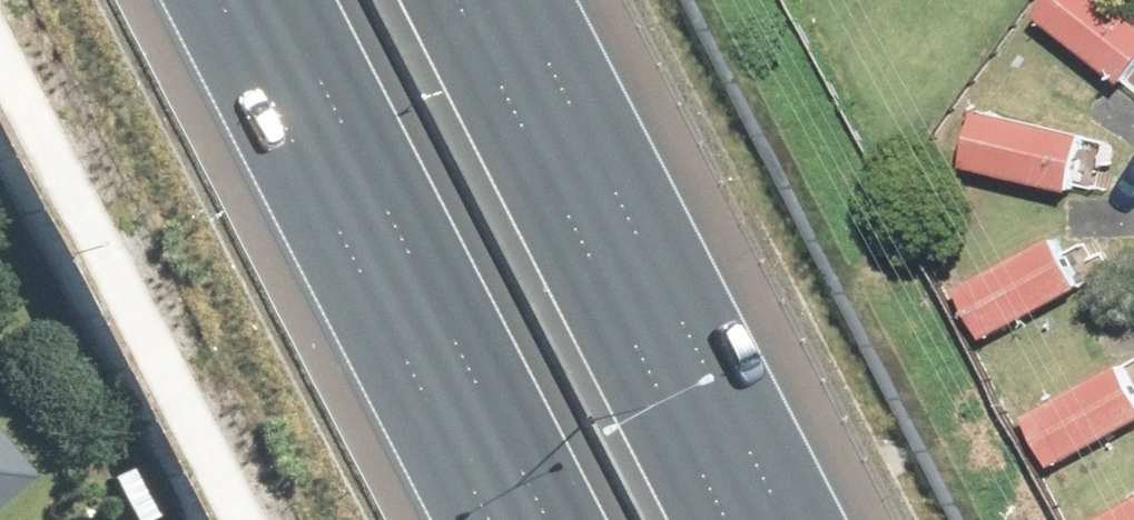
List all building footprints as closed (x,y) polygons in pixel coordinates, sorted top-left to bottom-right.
[(1026,16),(1115,85),(1133,61),(1133,26),(1100,0),(1039,0),(1026,16)] [(967,112),(954,167),(1060,192),(1073,137),(967,112)] [(964,279),(996,339),(1106,280),(1074,221),(964,279)] [(1064,461),(1133,424),(1133,360),(1037,412),(1064,461)] [(42,467),(0,414),(0,499),(42,467)] [(1097,519),(1133,519),(1133,490),(1093,512),(1097,519)]
